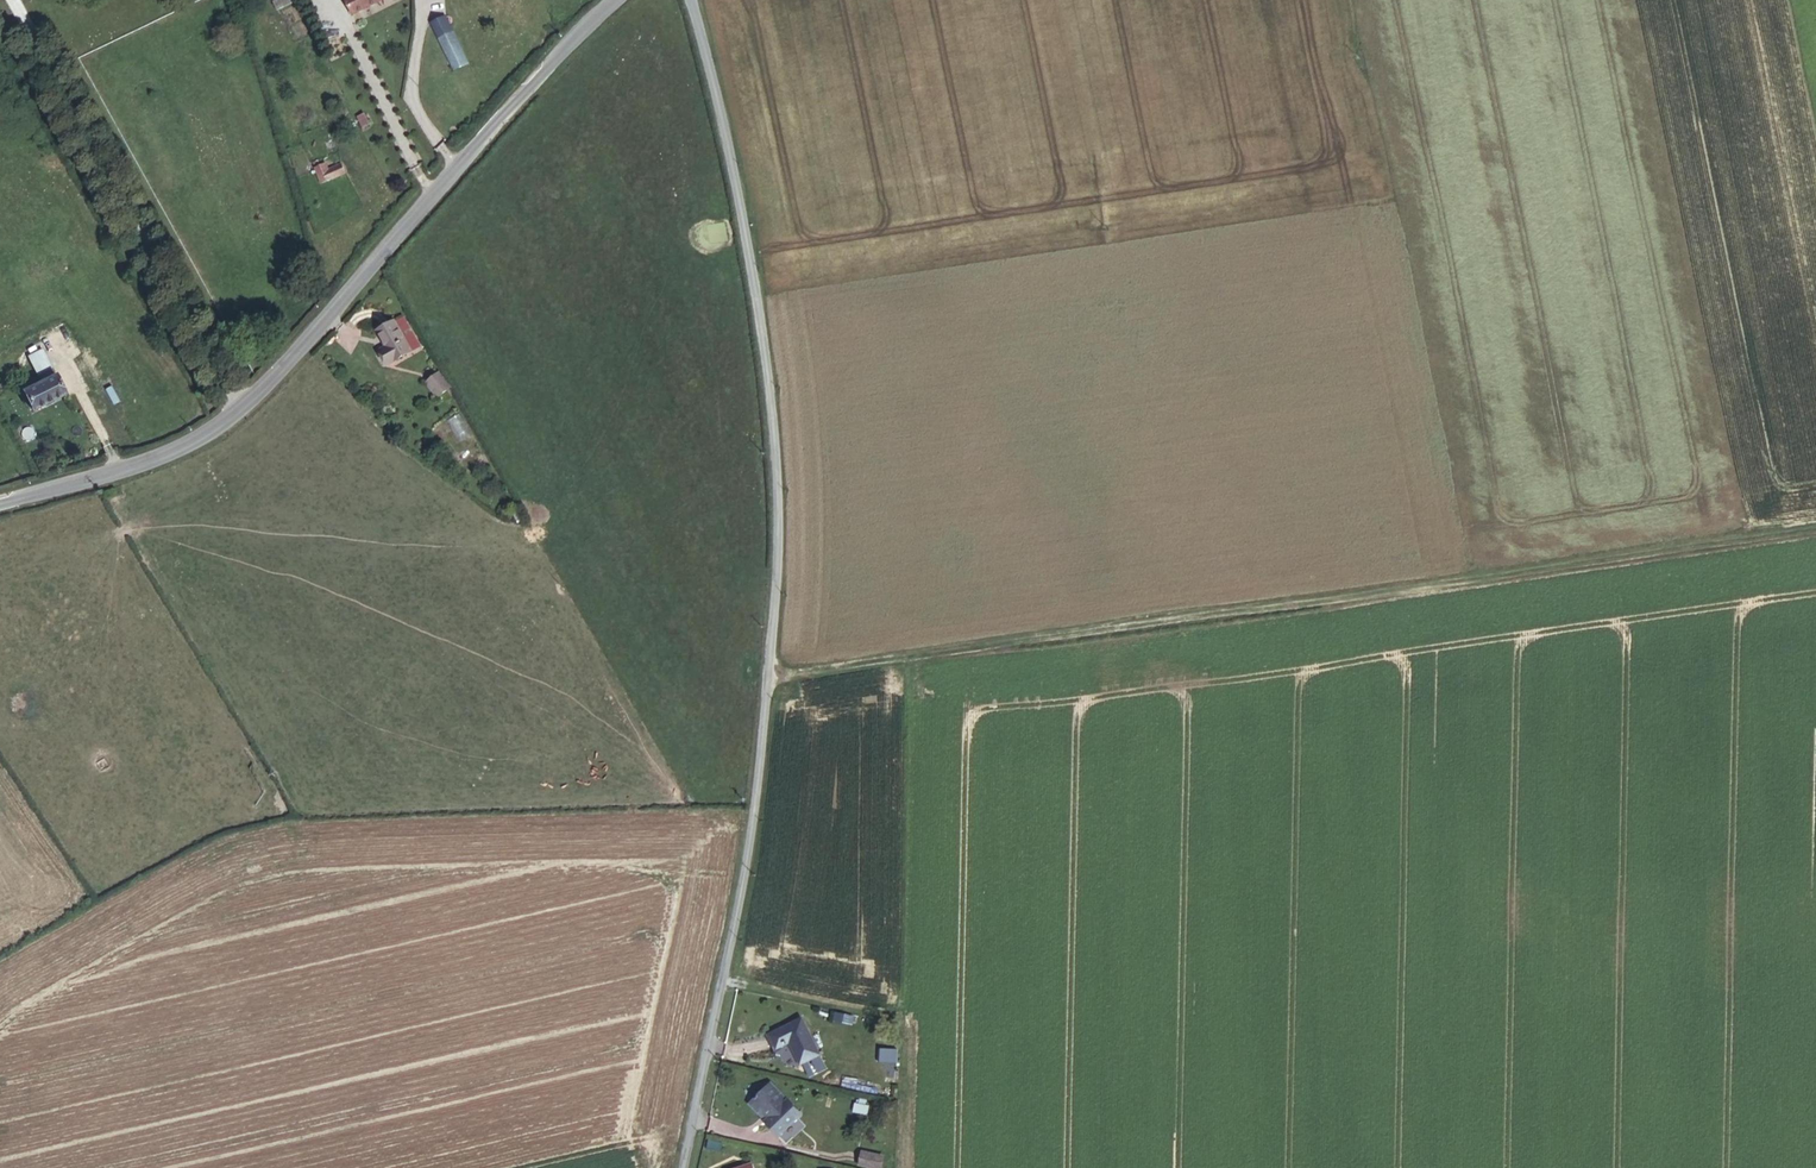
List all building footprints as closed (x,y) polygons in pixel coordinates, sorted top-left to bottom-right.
[(273,1),(278,11),(299,2),(298,0),(277,0),(273,1)] [(400,0),(348,0),(336,5),(344,23),(401,1),(400,0)] [(423,38),(430,55),(447,49),(439,31),(423,38)] [(447,49),(430,55),(444,89),(460,82),(447,49)] [(309,194),(325,188),(322,177),(305,183),(309,194)] [(382,329),(399,359),(408,354),(390,323),(382,329)] [(377,372),(399,359),(382,329),(365,340),(374,354),(369,358),(377,372)] [(28,404),(59,388),(47,360),(33,366),(38,377),(19,386),(28,404)] [(427,384),(440,400),(454,389),(440,373),(427,384)] [(426,409),(437,397),(424,383),(412,394),(426,409)] [(805,1020),(770,1026),(773,1042),(787,1039),(791,1063),(812,1059),(805,1020)] [(796,1121),(771,1093),(757,1104),(770,1120),(765,1125),(775,1139),(796,1121)] [(720,1167),(721,1167),(748,1167),(745,1159),(720,1167)]
